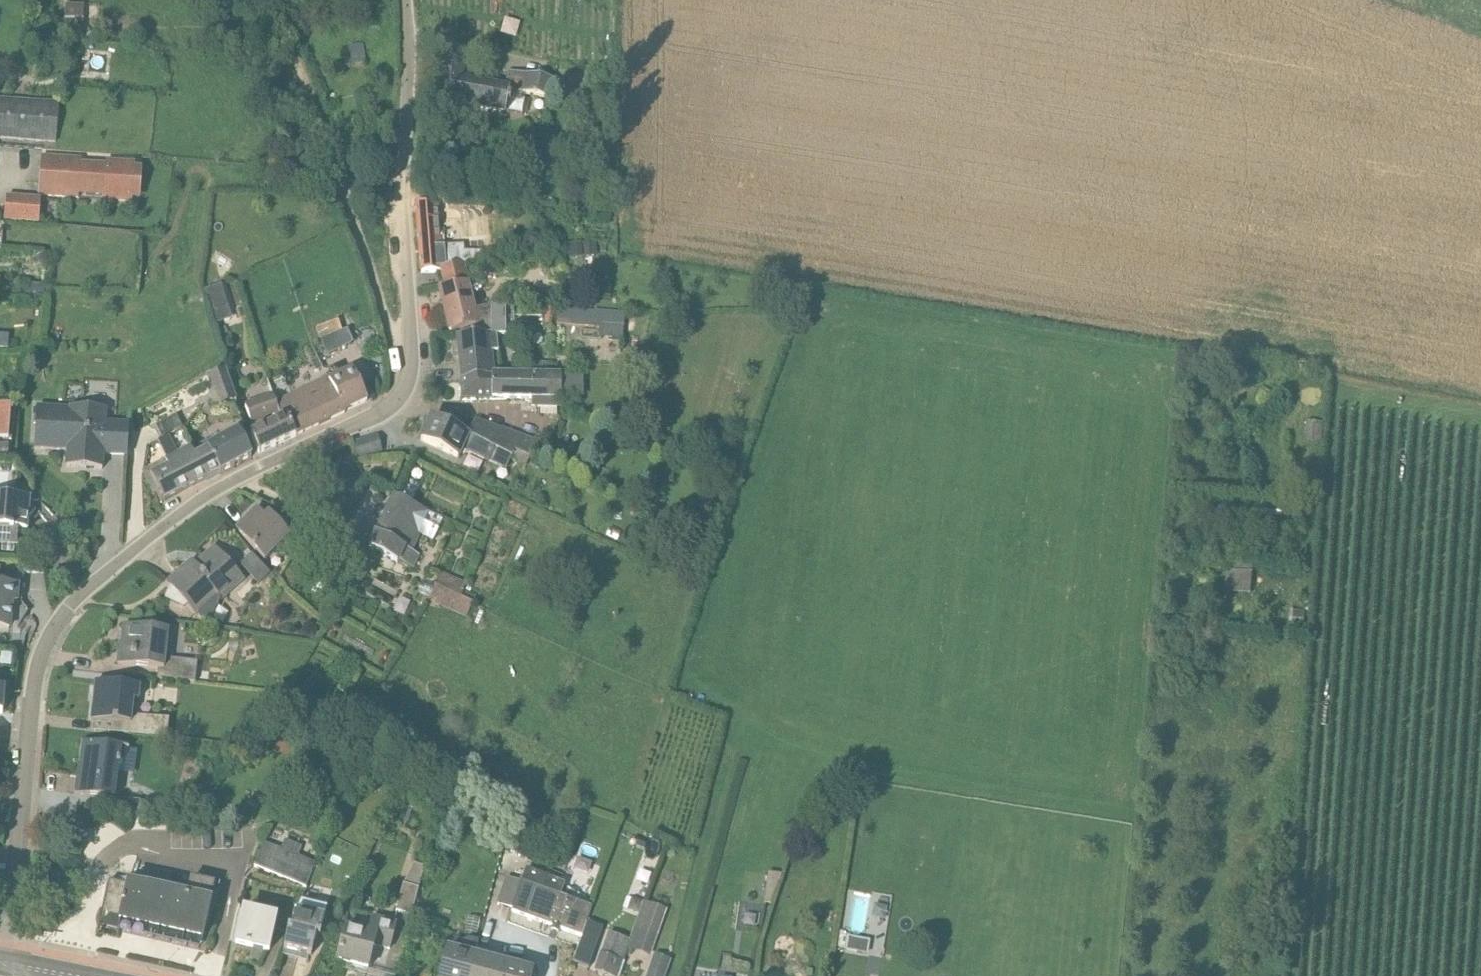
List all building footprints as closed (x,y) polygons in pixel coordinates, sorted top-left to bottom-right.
[(64,37),(83,38),(84,5),(66,4),(64,37)] [(435,101),(506,112),(509,92),(554,99),(557,80),(510,72),(508,86),(461,79),(465,57),(443,53),(435,101)] [(0,98),(0,135),(56,139),(59,102),(0,98)] [(40,157),(38,195),(140,200),(141,168),(135,168),(135,163),(105,161),(105,165),(81,164),(81,159),(40,157)] [(11,197),(9,220),(41,220),(42,198),(11,197)] [(446,288),(470,283),(465,261),(487,254),(486,241),(441,244),(438,204),(416,204),(421,273),(444,271),(443,275),(446,288)] [(444,312),(474,305),(470,283),(446,288),(439,290),(444,312)] [(223,285),(206,290),(217,325),(233,320),(223,285)] [(489,336),(490,307),(475,311),(474,305),(444,312),(450,334),(475,327),(477,336),(489,336)] [(477,337),(457,338),(459,360),(498,356),(496,336),(514,335),(513,307),(490,307),(489,336),(477,336),(477,337)] [(557,322),(624,326),(625,312),(558,308),(557,322)] [(555,309),(545,309),(545,327),(555,327),(555,309)] [(319,339),(326,336),(322,325),(315,327),(319,339)] [(330,336),(321,339),(328,355),(337,351),(330,336)] [(459,360),(461,381),(492,377),(500,377),(500,375),(498,356),(459,360)] [(313,360),(318,371),(323,369),(318,358),(313,360)] [(528,363),(528,375),(528,377),(546,377),(546,375),(546,363),(528,363)] [(236,400),(231,386),(225,367),(209,372),(215,392),(219,406),(236,400)] [(367,401),(352,369),(329,381),(328,379),(282,399),(276,402),(274,395),(269,397),(274,409),(278,408),(295,437),(345,413),(344,412),(367,401)] [(462,400),(560,398),(559,376),(561,376),(561,374),(546,375),(546,377),(528,377),(528,375),(500,375),(500,377),(492,377),(461,381),(462,400)] [(560,398),(583,397),(583,376),(561,377),(561,376),(559,376),(560,398)] [(260,453),(295,437),(278,408),(274,409),(269,397),(245,405),(254,432),(250,434),(260,453)] [(10,441),(15,408),(0,405),(0,439),(10,441)] [(37,405),(36,429),(34,449),(67,451),(66,467),(102,469),(103,456),(127,457),(129,423),(107,421),(107,409),(37,405)] [(178,415),(159,423),(165,435),(184,427),(178,415)] [(431,419),(421,441),(460,459),(464,449),(489,462),(491,460),(507,467),(511,458),(467,437),(431,419)] [(475,420),(467,437),(511,458),(515,451),(530,458),(538,441),(475,420)] [(1318,444),(1318,422),(1306,422),(1306,444),(1318,444)] [(149,473),(163,501),(251,457),(236,431),(211,444),(214,449),(197,458),(190,444),(163,457),(167,464),(149,473)] [(378,437),(353,444),(357,458),(382,451),(378,437)] [(10,458),(10,445),(0,444),(0,457),(10,458)] [(429,512),(426,511),(395,496),(369,548),(409,566),(415,552),(412,550),(429,512)] [(27,529),(29,511),(21,511),(22,498),(0,497),(0,543),(17,545),(18,531),(27,532),(27,529)] [(256,511),(236,529),(265,561),(288,539),(268,516),(264,519),(256,511)] [(193,563),(169,584),(195,614),(213,598),(218,603),(242,581),(215,549),(196,566),(193,563)] [(464,589),(467,583),(442,572),(429,599),(467,616),(476,594),(464,589)] [(23,586),(23,585),(0,584),(0,628),(9,628),(11,602),(21,602),(23,586)] [(157,678),(195,682),(197,661),(162,658),(166,631),(123,626),(121,649),(118,652),(117,664),(158,669),(157,678)] [(2,653),(1,664),(11,665),(11,654),(2,653)] [(96,682),(91,720),(122,723),(121,735),(164,740),(166,720),(137,716),(136,723),(128,722),(131,703),(138,703),(140,687),(96,682)] [(106,812),(139,816),(140,800),(114,797),(120,748),(83,743),(76,794),(108,798),(106,812)] [(58,838),(48,837),(47,855),(57,856),(58,838)] [(313,865),(297,858),(302,847),(285,840),(280,850),(264,842),(253,867),(302,889),(313,865)] [(411,915),(424,867),(413,864),(403,884),(396,911),(411,915)] [(62,887),(64,873),(51,872),(50,881),(60,882),(60,887),(62,887)] [(765,903),(771,903),(781,874),(768,873),(765,903)] [(522,882),(518,893),(512,912),(582,936),(592,907),(562,896),(566,885),(549,878),(544,890),(522,882)] [(187,900),(128,888),(127,887),(127,886),(110,882),(103,913),(120,917),(119,921),(202,940),(215,886),(191,881),(187,900)] [(643,902),(629,940),(622,961),(617,975),(644,975),(667,910),(643,902)] [(309,955),(312,956),(315,938),(321,939),(326,907),(299,903),(294,936),(287,935),(283,955),(307,960),(309,955)] [(236,944),(269,952),(277,922),(261,917),(260,922),(242,917),(236,944)] [(337,962),(368,970),(373,949),(387,952),(393,925),(371,920),(367,936),(343,931),(337,962)] [(587,923),(580,945),(573,963),(589,969),(603,928),(587,923)] [(622,961),(629,940),(609,933),(601,954),(622,961)] [(845,948),(847,938),(848,937),(840,936),(838,947),(845,948)] [(447,949),(441,975),(469,975),(474,956),(478,942),(469,939),(460,943),(458,951),(447,949)] [(595,971),(610,975),(617,975),(622,961),(601,954),(600,954),(595,971)] [(669,960),(654,954),(646,975),(663,975),(669,960)] [(474,956),(469,975),(532,975),(533,971),(474,956)]
